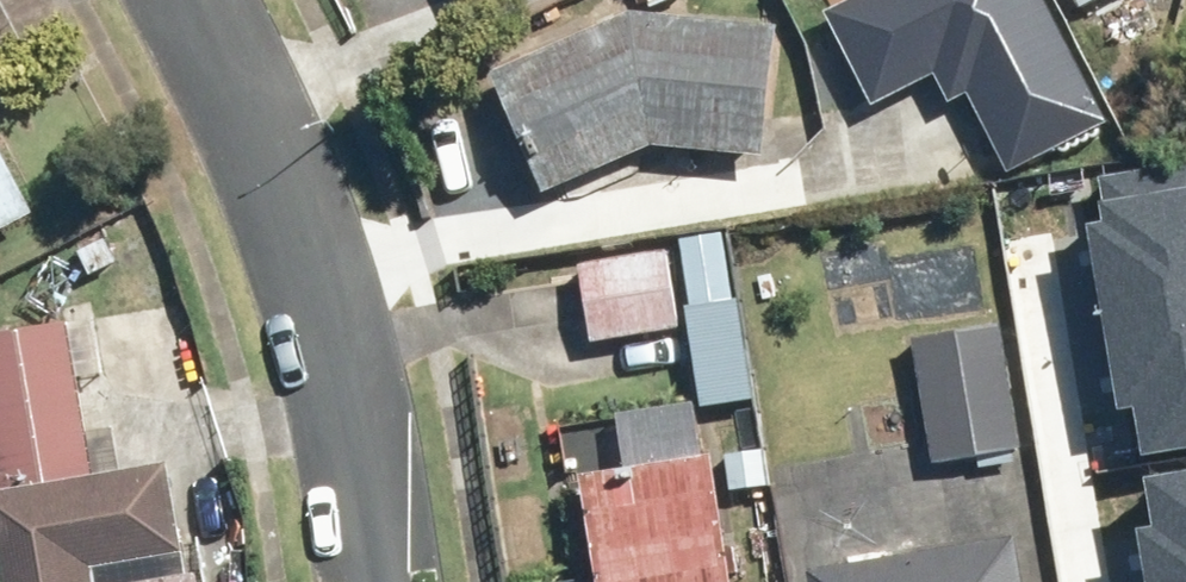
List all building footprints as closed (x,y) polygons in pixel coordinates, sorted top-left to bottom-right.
[(890,100),(957,65),(1015,173),(1120,118),(1057,0),(843,0),(838,3),(890,100)] [(758,40),(625,25),(492,88),(542,192),(636,148),(744,160),(758,40)] [(1157,453),(1185,448),(1185,151),(1099,166),(1109,221),(1098,223),(1133,412),(1149,409),(1157,453)] [(0,173),(0,236),(26,222),(0,173)] [(584,273),(596,341),(667,329),(654,260),(584,273)] [(163,475),(90,489),(61,328),(0,339),(0,581),(182,581),(163,475)] [(988,339),(913,354),(937,467),(1011,451),(988,339)] [(1145,474),(1154,529),(1143,531),(1153,581),(1185,581),(1185,467),(1145,474)] [(696,485),(576,506),(590,581),(713,581),(696,485)] [(815,581),(1031,581),(1022,531),(813,567),(815,581)]
